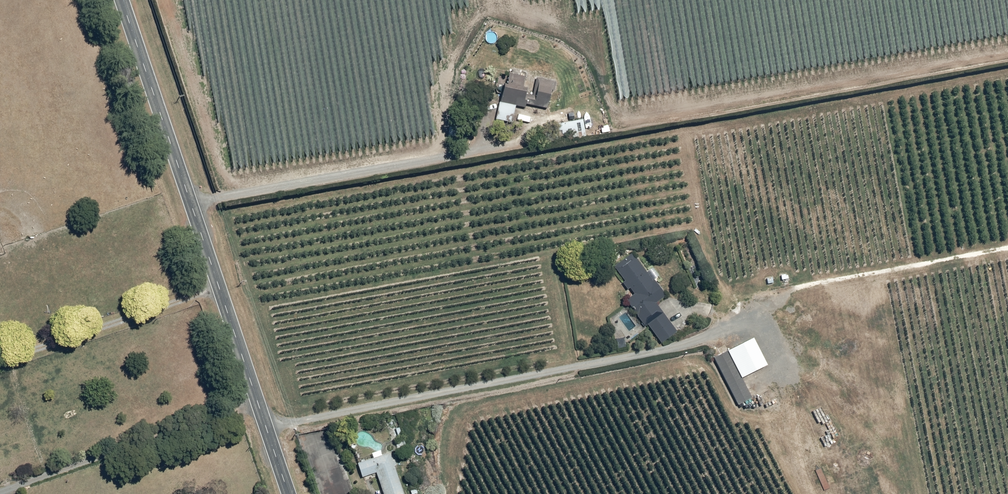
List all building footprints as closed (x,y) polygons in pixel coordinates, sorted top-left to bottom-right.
[(499,77),(495,92),(501,93),(495,117),(512,122),(516,108),(521,110),(523,104),(544,109),(546,101),(561,105),(563,95),(553,92),(556,79),(538,74),(534,92),(523,89),(524,84),(516,81),(519,69),(510,67),(507,79),(499,77)] [(663,280),(653,267),(646,272),(633,254),(614,267),(624,282),(623,283),(627,290),(629,288),(633,294),(626,299),(644,326),(647,324),(659,342),(675,331),(656,303),(667,295),(659,283),(663,280)] [(751,337),(726,350),(740,377),(759,367),(759,368),(765,364),(751,337)] [(724,351),(712,357),(737,404),(749,398),(724,351)] [(372,457),(356,463),(361,478),(375,473),(382,493),(400,493),(403,493),(389,451),(381,454),(379,450),(371,453),(372,457)]
